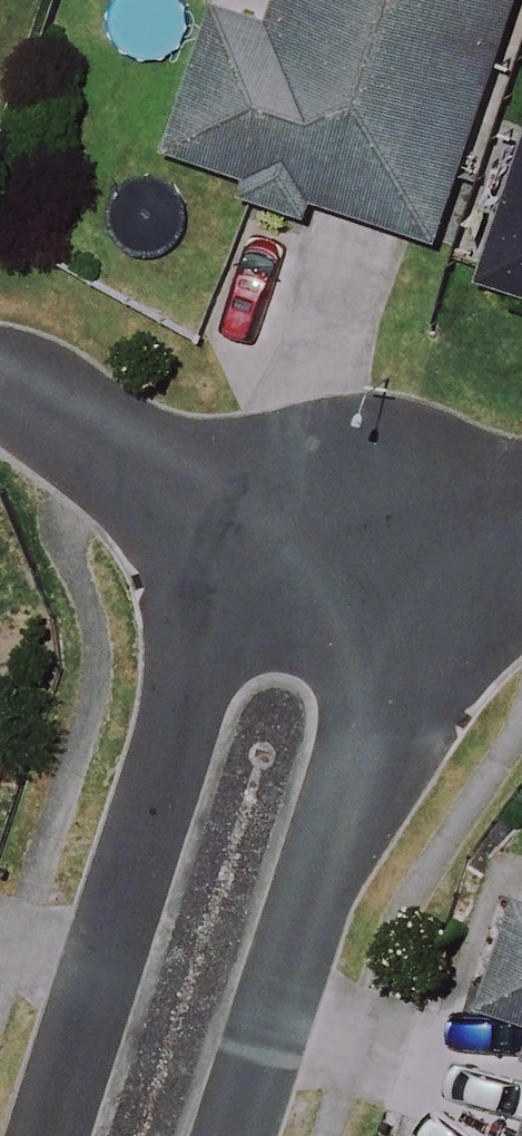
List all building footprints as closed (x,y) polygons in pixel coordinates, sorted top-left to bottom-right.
[(282,25),(226,6),(178,148),(438,235),(516,0),(291,0),(282,25)] [(495,277),(521,286),(521,193),(495,277)] [(519,902),(482,1014),(521,1027),(521,903),(519,902)]
